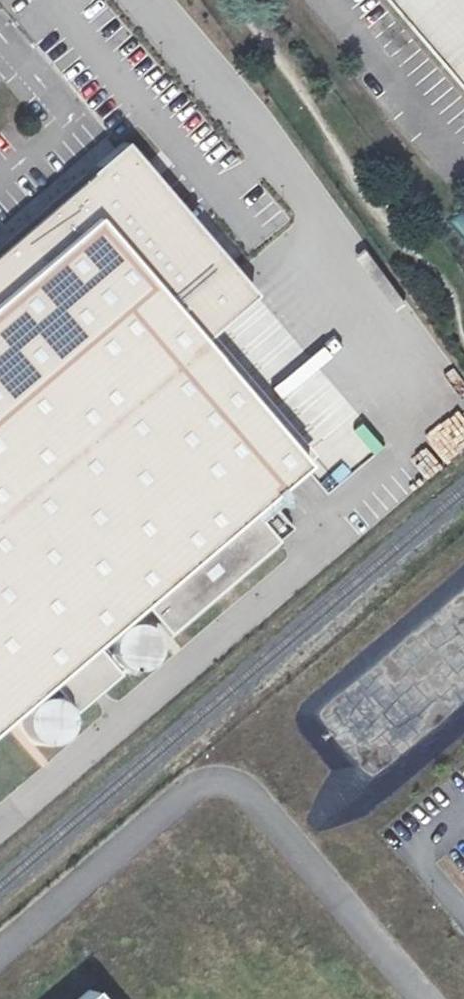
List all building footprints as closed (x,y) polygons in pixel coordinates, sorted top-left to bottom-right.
[(463,64),(463,0),(414,0),(463,64)] [(130,136),(0,247),(0,722),(307,460),(203,338),(261,289),(130,136)]
